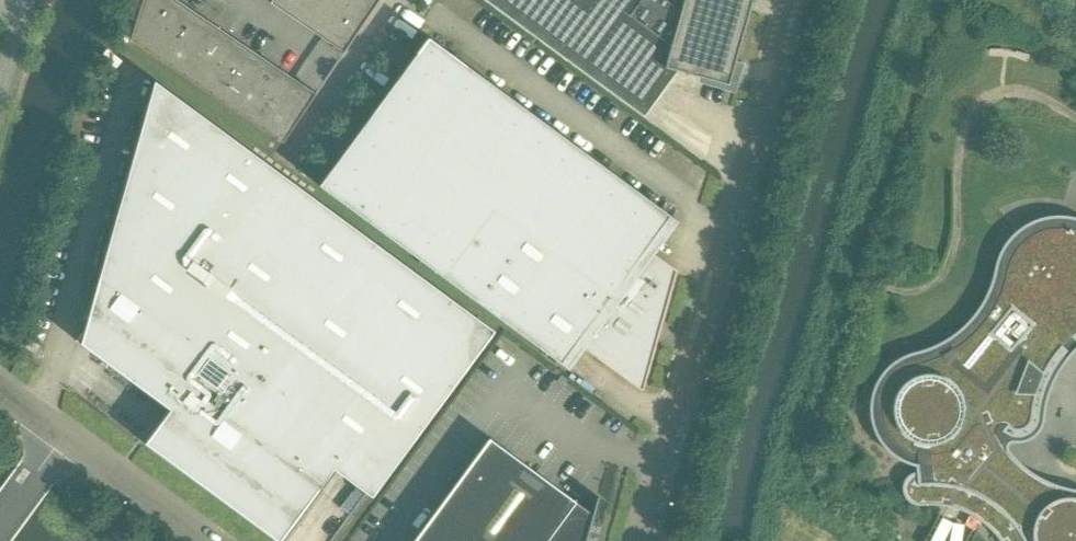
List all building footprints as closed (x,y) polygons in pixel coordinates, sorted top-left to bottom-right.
[(150,52),(183,4),(176,0),(142,0),(130,39),(150,52)] [(306,27),(325,0),(272,0),(270,2),(306,27)] [(306,27),(342,51),(341,52),(342,53),(367,16),(343,0),(325,0),(306,27)] [(367,16),(378,0),(343,0),(367,16)] [(643,116),(677,70),(697,76),(696,81),(733,91),(742,62),(734,60),(749,6),(751,0),(485,0),(643,116)] [(150,52),(176,70),(209,22),(183,4),(150,52)] [(176,70),(202,88),(235,40),(209,22),(176,70)] [(318,185),(411,253),(463,186),(658,328),(675,269),(648,249),(671,218),(677,221),(677,220),(427,37),(318,185)] [(202,88),(229,105),(261,57),(235,40),(202,88)] [(229,105),(255,123),(287,75),(261,57),(229,105)] [(287,75),(255,123),(282,141),(315,92),(314,91),(314,93),(287,75)] [(144,442),(171,462),(348,223),(154,80),(80,343),(169,408),(144,442)] [(463,186),(411,253),(567,368),(568,368),(564,363),(578,343),(641,389),(658,328),(463,186)] [(171,462),(278,540),(279,540),(333,468),(371,496),(494,330),(348,223),(171,462)] [(995,304),(994,306),(990,311),(985,319),(980,326),(975,331),(972,335),(967,339),(961,344),(956,347),(951,350),(946,353),(941,356),(936,357),(933,359),(928,361),(918,364),(912,365),(908,367),(904,369),(899,372),(898,374),(896,376),(893,378),(891,382),(889,384),(887,387),(886,390),(885,394),(884,397),(882,402),(882,406),(882,410),(882,412),(883,417),(884,421),(885,423),(886,427),(887,429),(889,433),(890,435),(893,438),(895,441),(897,443),(900,445),(903,447),(907,450),(910,451),(915,453),(917,472),(915,472),(912,473),(909,475),(906,477),(905,480),(903,483),(903,486),(903,490),(904,493),(905,495),(906,497),(908,500),(910,501),(912,503),(916,504),(936,504),(940,504),(944,505),(949,506),(955,508),(960,510),(966,512),(972,515),(977,518),(981,521),(985,524),(988,527),(990,529),(993,532),(997,537),(1000,540),(1075,540),(1075,492),(1072,491),(1066,489),(1061,488),(1055,486),(1051,484),(1046,482),(1039,479),(1036,477),(1030,473),(1025,470),(1020,466),(1015,460),(1009,455),(1003,447),(998,438),(994,431),(989,421),(1002,416),(1002,417),(1003,421),(1004,422),(1005,424),(1006,426),(1007,427),(1009,428),(1012,430),(1015,430),(1017,430),(1020,430),(1023,429),(1025,428),(1027,427),(1029,424),(1030,423),(1031,420),(1032,419),(1032,414),(1033,409),(1033,404),(1034,400),(1036,395),(1035,393),(1033,392),(1040,374),(1043,374),(1045,370),(1048,365),(1052,359),(1056,354),(1061,348),(1060,347),(1070,334),(1073,336),(1075,334),(1075,333),(1075,230),(1069,229),(1065,228),(1059,228),(1054,228),(1050,228),(1047,229),(1042,231),(1038,232),(1034,234),(1031,236),(1028,238),(1025,240),(1022,243),(1019,245),(1016,250),(1013,253),(1011,258),(1009,262),(1007,268),(1006,273),(1004,280),(1002,286),(1001,291),(999,295),(997,300),(995,304)] [(25,346),(35,354),(41,346),(31,339),(25,346)] [(596,517),(489,438),(413,540),(594,540),(596,517)]
